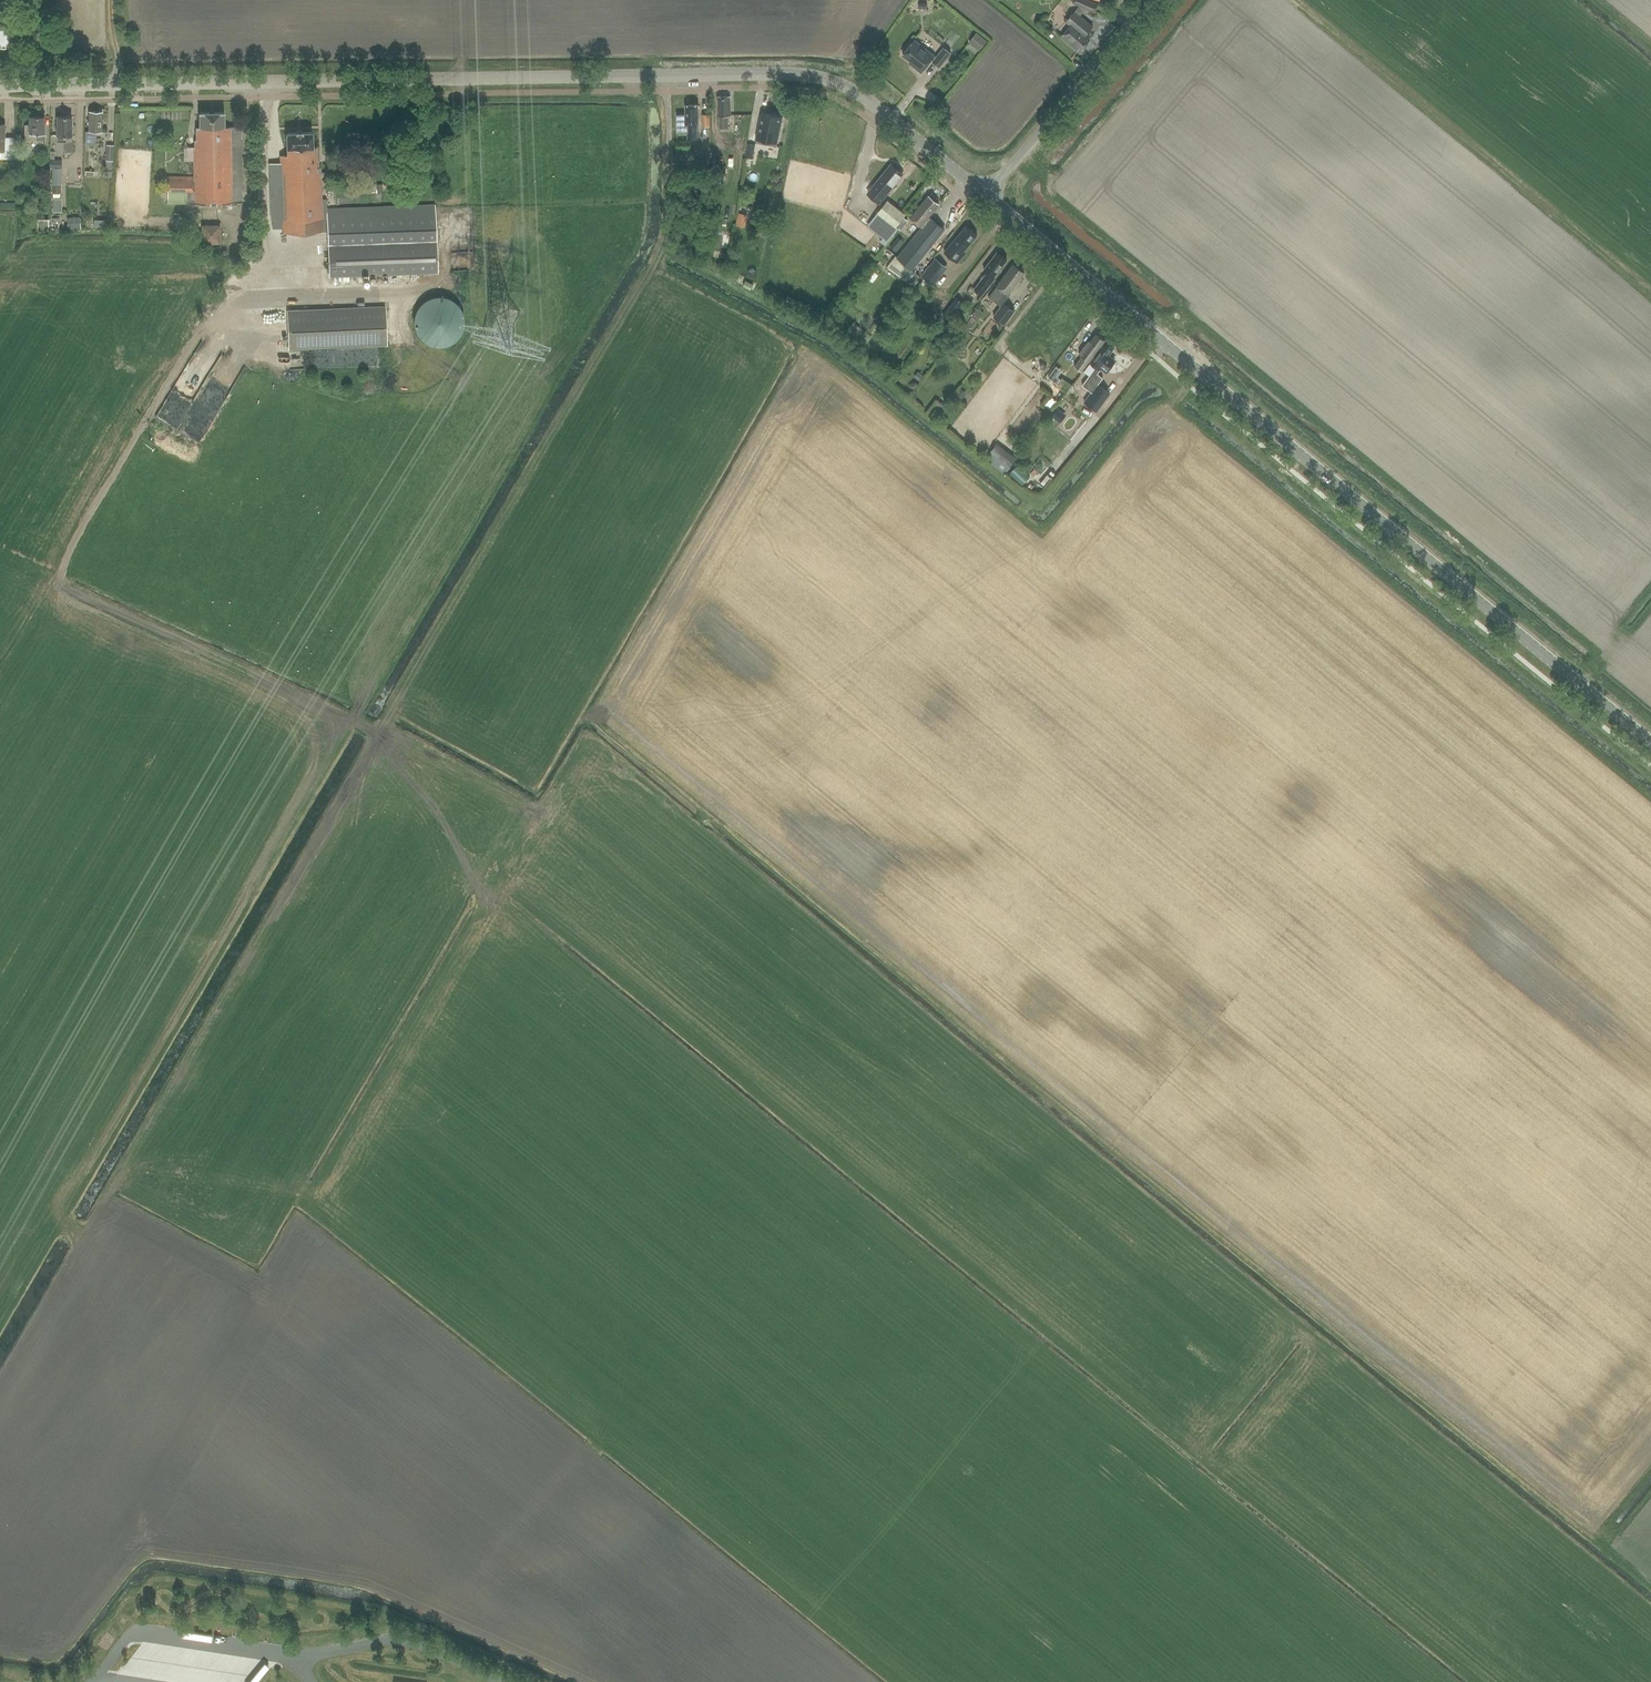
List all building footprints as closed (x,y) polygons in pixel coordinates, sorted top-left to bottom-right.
[(1075,11),(1066,21),(1071,25),(1061,37),(1078,51),(1080,48),(1083,50),(1090,42),(1087,39),(1090,36),(1087,34),(1093,27),(1080,15),(1086,8),(1095,12),(1099,4),(1089,0),(1074,0),(1073,2),(1080,6),(1075,11)] [(15,43),(14,19),(8,19),(8,17),(5,17),(5,3),(0,4),(0,46),(12,46),(15,43)] [(1047,34),(1052,28),(1042,19),(1037,25),(1047,34)] [(987,41),(977,32),(969,42),(979,50),(987,41)] [(913,66),(921,72),(931,60),(940,67),(951,53),(944,47),(937,57),(915,40),(903,55),(915,64),(913,66)] [(731,115),(731,96),(718,96),(718,116),(719,116),(719,127),(728,127),(728,116),(731,115)] [(688,138),(697,138),(697,123),(698,123),(698,104),(686,105),(686,114),(677,115),(677,131),(688,131),(688,138)] [(102,132),(102,111),(90,111),(89,131),(86,131),(85,143),(96,144),(96,131),(102,132)] [(225,127),(225,112),(200,112),(200,127),(197,127),(197,140),(195,140),(195,147),(194,147),(194,176),(168,176),(168,203),(187,203),(233,203),(231,127),(225,127)] [(777,143),(782,117),(762,113),(756,143),(769,146),(769,141),(777,143)] [(711,126),(711,114),(702,114),(703,126),(711,126)] [(25,140),(45,140),(45,133),(44,133),(44,116),(30,116),(30,125),(25,125),(25,140)] [(72,136),(72,116),(57,116),(57,136),(58,136),(58,141),(65,141),(65,152),(73,152),(74,141),(73,141),(72,136)] [(5,124),(0,124),(0,151),(1,151),(1,158),(15,159),(15,137),(5,137),(5,124)] [(436,204),(327,208),(327,199),(323,199),(322,167),(320,167),(319,160),(318,160),(317,146),(314,146),(313,131),(286,132),(287,155),(280,155),(280,162),(282,219),(283,233),(328,231),(329,277),(439,273),(436,204)] [(690,151),(690,141),(678,141),(678,151),(690,151)] [(755,145),(748,144),(746,157),(753,159),(755,145)] [(112,177),(114,145),(107,145),(106,161),(107,161),(106,170),(103,170),(102,176),(112,177)] [(50,160),(50,168),(52,168),(52,184),(53,184),(52,193),(61,193),(61,185),(62,185),(62,160),(50,160)] [(280,162),(269,163),(271,219),(282,219),(280,162)] [(903,173),(891,164),(874,186),(868,193),(879,203),(903,173)] [(930,219),(929,217),(940,204),(929,195),(910,218),(923,228),(916,237),(928,247),(943,228),(931,218),(930,219)] [(897,225),(906,214),(889,200),(869,224),(889,240),(899,226),(897,225)] [(748,214),(738,213),(736,226),(746,228),(748,214)] [(49,232),(49,220),(39,220),(38,232),(49,232)] [(224,242),(223,223),(202,224),(203,243),(224,242)] [(976,235),(966,226),(944,252),(957,263),(964,254),(962,252),(976,235)] [(982,295),(995,278),(994,277),(1007,260),(997,252),(984,270),(987,272),(974,289),(982,295)] [(932,263),(922,276),(932,283),(942,270),(932,263)] [(1025,272),(1013,263),(996,286),(997,286),(989,297),(1001,306),(993,316),(1004,325),(1015,310),(1004,302),(1010,295),(1009,294),(1025,272)] [(753,285),(746,281),(744,286),(751,290),(753,285)] [(465,326),(465,323),(465,321),(465,319),(465,317),(464,315),(464,313),(463,310),(462,309),(461,307),(459,305),(458,303),(456,302),(455,300),(453,299),(451,298),(449,297),(447,297),(444,296),(442,296),(440,296),(438,296),(436,296),(434,297),(431,297),(429,298),(427,299),(426,300),(424,302),(422,303),(421,305),(419,307),(418,309),(417,310),(416,313),(416,315),(415,317),(415,319),(415,321),(415,323),(415,326),(416,328),(416,330),(417,332),(418,334),(419,336),(421,337),(422,339),(424,340),(426,342),(427,343),(429,344),(431,345),(434,346),(436,346),(438,346),(440,346),(442,346),(444,346),(447,346),(449,345),(451,344),(453,343),(455,342),(456,340),(458,339),(459,337),(461,336),(462,334),(463,332),(464,330),(464,328),(465,326)] [(942,315),(949,320),(963,301),(957,297),(942,315)] [(289,350),(388,346),(386,306),(288,311),(289,350)] [(967,334),(983,312),(977,308),(963,327),(962,325),(954,336),(961,341),(966,333),(967,334)] [(1082,357),(1074,367),(1081,372),(1105,340),(1096,333),(1090,341),(1088,340),(1078,354),(1082,357)] [(1100,369),(1106,374),(1116,360),(1110,355),(1115,347),(1106,341),(1090,363),(1096,367),(1093,371),(1096,374),(1100,369)] [(1073,385),(1062,377),(1056,386),(1066,393),(1073,385)] [(1083,403),(1097,412),(1110,393),(1097,384),(1083,403)] [(998,443),(986,458),(1005,473),(1017,458),(998,443)] [(1030,477),(1018,465),(1010,473),(1022,485),(1030,477)]
